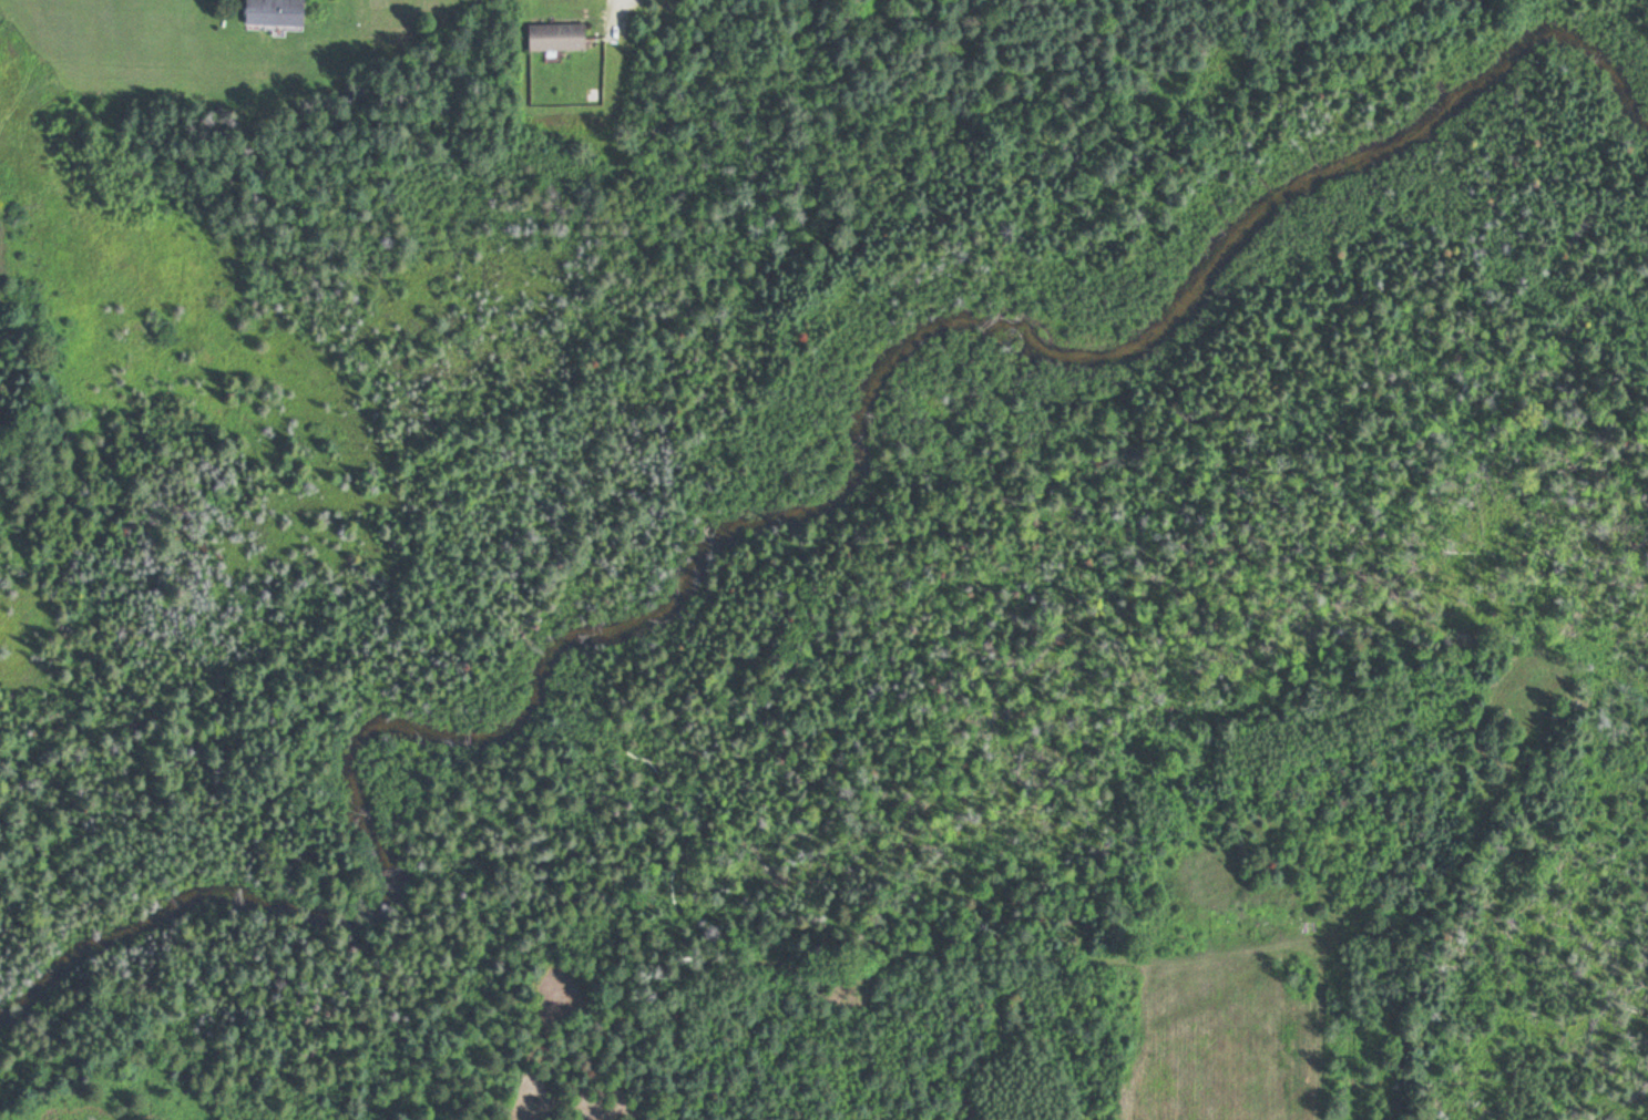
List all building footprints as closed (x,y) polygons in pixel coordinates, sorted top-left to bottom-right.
[(242,26),(301,27),(301,0),(242,0),(242,26)] [(525,24),(525,50),(582,50),(582,24),(525,24)]
